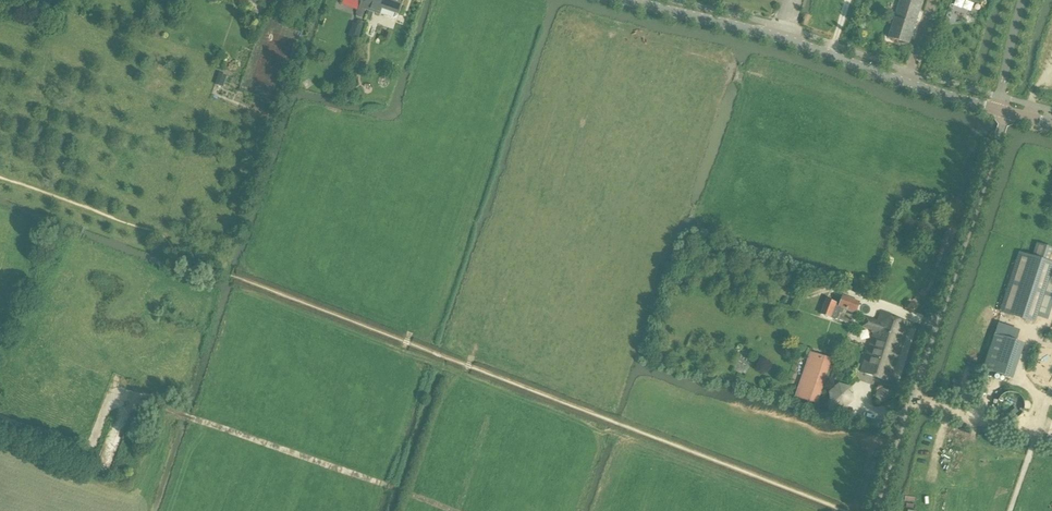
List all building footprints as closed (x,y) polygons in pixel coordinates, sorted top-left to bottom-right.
[(369,11),(373,0),(357,0),(361,1),(359,8),(369,11)] [(369,11),(366,20),(370,21),(372,16),(371,15),(372,12),(380,15),(380,14),(391,18),(393,18),(395,17),(397,16),(398,14),(399,15),(404,0),(373,0),(369,11)] [(908,44),(922,1),(917,0),(900,0),(888,37),(908,44)] [(356,24),(353,23),(349,35),(358,38),(362,27),(364,27),(365,23),(357,20),(356,24)] [(215,85),(223,87),(228,75),(219,73),(219,74),(218,73),(214,83),(215,84),(215,85)] [(998,320),(1030,331),(1051,264),(1047,262),(1051,250),(1038,246),(1034,258),(1032,257),(1020,253),(998,320)] [(790,270),(784,284),(796,289),(802,275),(791,270),(790,270)] [(835,305),(836,303),(826,299),(820,314),(835,320),(836,319),(850,325),(855,313),(859,302),(842,296),(838,306),(835,305)] [(909,323),(880,314),(877,323),(866,319),(863,326),(875,330),(868,350),(861,373),(890,382),(909,323)] [(1015,342),(994,335),(982,370),(1003,377),(1015,342)] [(811,354),(796,398),(818,405),(832,361),(811,354)] [(852,403),(852,400),(852,397),(851,394),(850,392),(847,390),(845,388),(842,387),(839,387),(836,388),(833,389),(831,391),(829,393),(828,396),(827,399),(827,402),(828,405),(830,407),(832,409),(835,411),(838,412),(841,412),(844,411),(846,410),(849,408),(851,406),(852,403)] [(1024,402),(1024,399),(1023,396),(1022,394),(1020,391),(1017,390),(1014,389),(1012,388),(1009,388),(1006,389),(1003,391),(1001,393),(1000,395),(999,398),(998,401),(999,404),(1000,407),(1001,409),(1004,411),(1006,413),(1009,414),(1012,414),(1015,413),(1018,412),(1020,410),(1022,408),(1023,405),(1024,402)]
